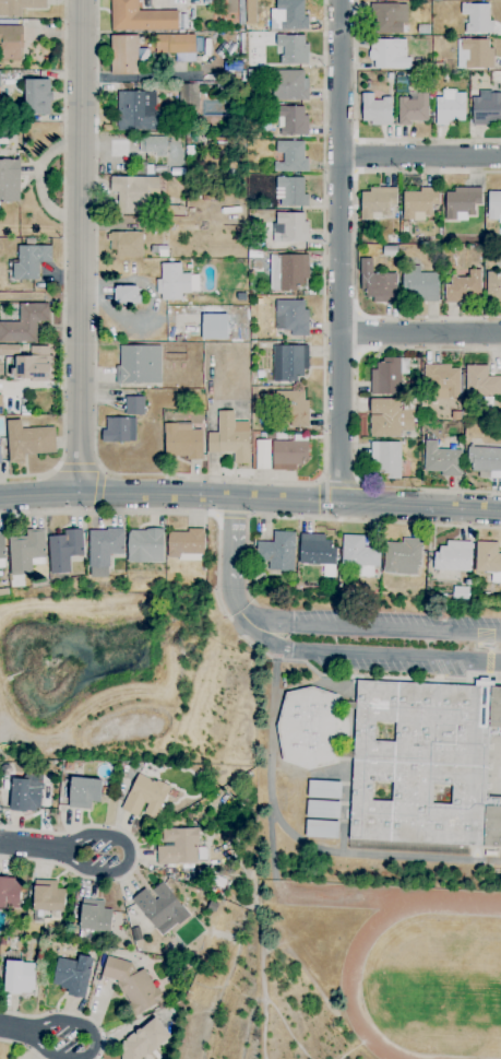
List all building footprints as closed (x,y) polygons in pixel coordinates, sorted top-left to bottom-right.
[(46,0),(0,0),(0,15),(21,15),(21,7),(45,7),(46,0)] [(177,29),(177,9),(138,10),(138,0),(110,0),(111,30),(177,29)] [(275,8),(270,8),(270,28),(307,28),(307,15),(303,16),(303,0),(275,0),(275,8)] [(407,3),(371,2),(370,33),(402,33),(402,23),(407,23),(407,3)] [(490,2),(461,3),(461,14),(466,14),(466,32),(490,32),(490,2)] [(22,25),(0,25),(0,59),(22,59),(22,25)] [(194,33),(154,34),(155,52),(175,52),(175,61),(195,61),(194,33)] [(110,34),(110,73),(137,73),(137,34),(110,34)] [(281,63),(306,64),(307,35),(276,34),(276,45),(281,45),(281,63)] [(405,38),(371,38),(370,67),(410,68),(410,56),(405,56),(405,38)] [(492,38),(457,38),(456,67),(491,68),(492,38)] [(306,69),(272,70),(273,100),(307,100),(306,69)] [(50,78),(24,78),(25,114),(50,113),(50,78)] [(198,83),(179,83),(180,112),(199,111),(198,83)] [(156,90),(116,90),(117,129),(157,129),(156,90)] [(436,124),(447,124),(447,120),(465,120),(465,90),(442,90),(442,96),(436,96),(436,124)] [(427,120),(428,92),(407,91),(407,96),(398,96),(397,124),(409,124),(410,120),(427,120)] [(472,123),(500,123),(500,119),(500,91),(472,92),(472,123)] [(391,123),(391,97),(372,97),(372,92),(361,92),(362,123),(391,123)] [(307,134),(306,105),(277,106),(278,134),(307,134)] [(138,153),(165,154),(166,136),(138,135),(138,153)] [(303,140),(276,140),(276,152),(282,152),(282,161),(274,161),(273,170),(308,171),(308,157),(303,157),(303,140)] [(19,159),(0,159),(0,201),(18,201),(19,159)] [(110,191),(117,191),(117,212),(144,212),(145,197),(158,197),(159,176),(110,175),(110,191)] [(307,205),(307,194),(303,194),(303,176),(276,176),(277,205),(307,205)] [(403,191),(402,218),(432,218),(432,204),(438,204),(438,187),(419,186),(419,191),(403,191)] [(360,188),(360,219),(371,219),(371,213),(389,213),(389,203),(396,203),(396,187),(360,188)] [(444,188),(445,218),(474,217),(474,204),(481,203),(481,187),(444,188)] [(487,220),(500,221),(500,191),(487,191),(487,220)] [(303,211),(273,212),(274,241),(308,240),(308,220),(303,220),(303,211)] [(142,231),(108,231),(108,249),(116,249),(116,256),(142,256),(142,231)] [(12,279),(38,279),(38,261),(51,261),(51,245),(18,244),(18,261),(12,261),(12,279)] [(269,290),(298,290),(298,281),(308,281),(308,253),(269,254),(269,290)] [(396,272),(372,272),(371,257),(361,257),(361,296),(372,296),(372,302),(396,302),(396,272)] [(160,262),(161,278),(158,278),(158,299),(181,299),(181,292),(198,291),(198,273),(180,273),(180,262),(160,262)] [(438,299),(437,271),(419,272),(419,265),(403,265),(403,300),(438,299)] [(446,276),(445,300),(479,301),(480,269),(468,268),(468,276),(446,276)] [(500,301),(500,271),(486,271),(486,301),(500,301)] [(139,303),(139,285),(115,285),(115,302),(139,303)] [(274,329),(289,329),(289,334),(307,334),(307,299),(275,299),(274,329)] [(35,341),(36,320),(48,321),(49,302),(19,302),(19,321),(0,321),(0,341),(35,341)] [(227,338),(227,314),(201,314),(201,338),(227,338)] [(272,344),(272,379),(306,379),(307,345),(272,344)] [(50,345),(30,345),(29,355),(15,355),(15,367),(10,367),(10,378),(49,379),(50,345)] [(161,382),(160,345),(117,345),(118,383),(161,382)] [(370,368),(370,393),(400,393),(401,356),(379,356),(379,368),(370,368)] [(432,398),(460,397),(459,364),(423,365),(423,384),(432,384),(432,398)] [(487,376),(487,364),(465,365),(465,395),(500,394),(500,375),(487,376)] [(307,391),(275,390),(274,414),(289,414),(289,426),(306,426),(307,391)] [(143,396),(125,396),(125,414),(143,414),(143,396)] [(369,436),(400,436),(400,429),(412,429),(413,409),(399,409),(399,398),(370,398),(369,436)] [(207,431),(207,452),(233,452),(233,463),(249,462),(248,421),(233,421),(233,410),(217,410),(218,431),(207,431)] [(101,441),(135,441),(135,417),(105,417),(105,428),(101,428),(101,441)] [(8,462),(24,461),(24,453),(55,452),(54,426),(21,427),(20,419),(6,420),(8,462)] [(202,429),(191,429),(191,422),(164,422),(164,457),(202,457),(202,429)] [(255,468),(269,468),(270,439),(256,439),(255,468)] [(423,470),(440,470),(440,475),(460,476),(461,449),(436,448),(436,440),(424,439),(423,470)] [(271,469),(296,469),(296,460),(307,460),(308,440),(272,440),(271,469)] [(400,441),(371,441),(371,476),(400,476),(400,441)] [(500,477),(500,447),(469,446),(468,470),(478,470),(478,476),(500,477)] [(43,528),(26,528),(26,536),(8,536),(9,575),(31,574),(31,564),(45,563),(43,528)] [(82,528),(63,529),(63,534),(48,535),(49,572),(70,572),(69,555),(83,554),(82,528)] [(89,529),(89,576),(109,576),(109,553),(123,553),(123,528),(89,529)] [(127,562),(163,561),(162,528),(127,528),(127,562)] [(167,530),(168,555),(204,554),(203,529),(167,530)] [(268,569),(293,570),(295,531),(273,530),(272,541),(256,540),(255,560),(268,560),(268,569)] [(324,533),(299,533),(298,563),(334,564),(334,540),(324,539),(324,533)] [(364,535),(342,534),(341,566),(356,566),(356,575),(373,576),(373,566),(379,566),(379,548),(363,548),(364,535)] [(471,540),(446,539),(446,548),(434,548),(433,574),(443,574),(444,569),(469,570),(471,540)] [(419,574),(420,540),(401,540),(401,542),(384,542),(383,573),(419,574)] [(475,540),(474,571),(491,572),(491,582),(500,582),(500,552),(497,552),(497,541),(475,540)] [(452,597),(467,598),(468,586),(452,586),(452,597)] [(500,843),(500,678),(363,670),(357,834),(500,843)] [(286,690),(276,725),(281,761),(306,768),(336,763),(333,743),(336,733),(335,724),(337,716),(336,710),(340,694),(311,686),(286,690)] [(42,772),(24,772),(24,778),(11,777),(10,809),(40,810),(42,772)] [(121,809),(139,816),(141,811),(156,817),(169,785),(136,772),(121,809)] [(67,806),(89,809),(90,800),(98,801),(102,779),(72,775),(67,806)] [(340,798),(340,781),(308,779),(307,796),(340,798)] [(339,800),(306,800),(306,816),(338,817),(339,800)] [(338,820),(305,819),(305,836),(337,837),(338,820)] [(198,862),(197,827),(162,828),(162,841),(172,840),(172,845),(156,845),(157,863),(198,862)] [(17,909),(21,880),(0,877),(0,907),(17,909)] [(65,888),(56,888),(57,879),(34,879),(33,910),(64,910),(65,888)] [(189,914),(162,880),(149,891),(146,887),(131,898),(161,936),(189,914)] [(103,898),(81,898),(80,930),(110,930),(111,908),(103,908),(103,898)] [(85,998),(93,956),(78,954),(77,960),(57,956),(52,985),(68,987),(66,994),(85,998)] [(101,975),(115,979),(133,1014),(164,999),(158,986),(152,984),(143,967),(136,971),(132,962),(106,955),(101,975)] [(4,992),(34,993),(35,961),(5,961),(4,992)] [(171,1038),(155,1016),(114,1046),(124,1058),(143,1058),(171,1038)]
